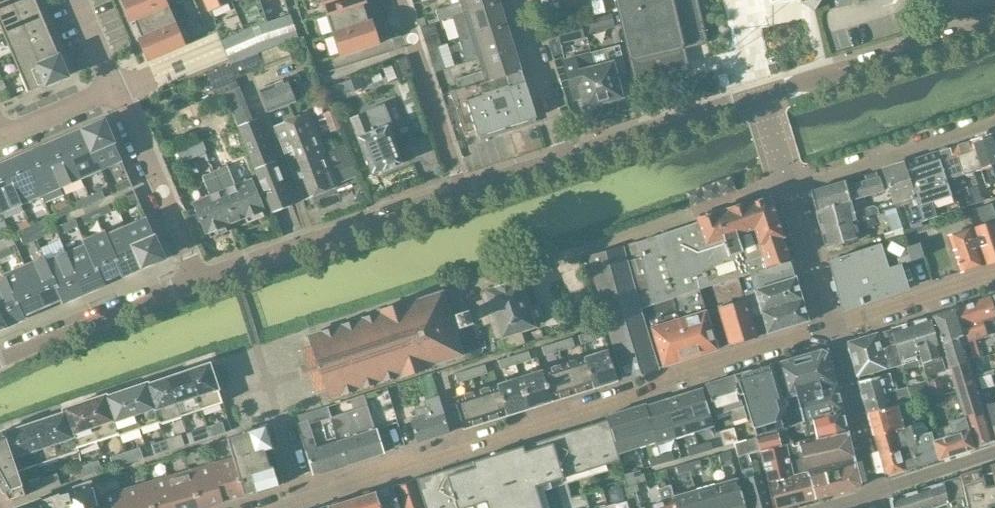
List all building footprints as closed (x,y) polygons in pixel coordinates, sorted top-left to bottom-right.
[(37,2),(36,0),(0,0),(0,18),(37,2)] [(131,22),(134,21),(169,6),(167,0),(121,0),(131,22)] [(169,6),(176,23),(186,45),(217,32),(221,41),(244,31),(231,2),(209,12),(204,0),(167,0),(169,6)] [(209,12),(231,2),(231,0),(204,0),(209,12)] [(231,2),(244,31),(267,22),(260,0),(231,0),(231,2)] [(267,22),(290,15),(291,14),(294,25),(296,30),(299,38),(299,39),(303,38),(316,76),(344,67),(340,56),(333,33),(327,15),(322,0),(260,0),(267,22)] [(327,15),(363,4),(367,3),(366,0),(322,0),(327,15)] [(450,6),(436,11),(440,21),(453,17),(465,14),(464,13),(500,2),(500,0),(448,0),(450,6)] [(692,32),(684,0),(620,0),(639,82),(663,77),(660,64),(674,60),(670,46),(678,44),(676,36),(685,34),(692,32)] [(802,3),(815,11),(821,0),(801,0),(802,3)] [(0,18),(0,25),(5,37),(44,21),(37,2),(0,18)] [(460,40),(471,36),(507,24),(500,2),(464,13),(465,14),(453,17),(460,40)] [(363,4),(327,15),(333,33),(369,21),(363,4)] [(169,6),(134,21),(141,38),(176,23),(169,6)] [(614,22),(611,13),(583,21),(585,29),(614,22)] [(244,31),(221,41),(223,46),(226,51),(228,56),(230,61),(231,64),(232,66),(259,55),(280,46),(299,39),(299,38),(296,30),(294,25),(291,14),(290,15),(267,22),(244,31)] [(369,21),(333,33),(340,56),(380,44),(373,20),(369,21)] [(44,21),(5,37),(13,56),(52,39),(44,21)] [(585,37),(581,22),(555,29),(558,44),(585,37)] [(141,38),(138,39),(148,62),(186,45),(176,23),(141,38)] [(437,47),(442,46),(434,23),(421,27),(429,50),(437,47)] [(471,36),(460,40),(468,63),(479,59),(478,58),(515,47),(507,24),(471,36)] [(52,39),(13,56),(21,74),(60,58),(52,39)] [(478,58),(479,59),(483,72),(457,80),(460,90),(522,71),(515,47),(478,58)] [(592,53),(605,102),(623,97),(619,81),(621,81),(619,75),(626,73),(620,51),(609,54),(607,48),(592,53)] [(563,60),(570,88),(577,86),(579,92),(581,91),(585,107),(605,102),(592,53),(563,60)] [(259,55),(232,66),(237,79),(264,68),(259,55)] [(414,77),(407,57),(395,61),(403,81),(414,77)] [(60,58),(21,74),(29,93),(68,76),(60,58)] [(239,88),(231,66),(207,76),(216,97),(239,88)] [(537,117),(522,71),(460,90),(452,93),(464,133),(476,129),(478,136),(537,117)] [(269,113),(304,99),(295,77),(261,91),(269,113)] [(355,91),(351,79),(331,86),(336,98),(355,91)] [(253,119),(240,89),(226,94),(238,125),(253,119)] [(366,114),(351,119),(373,174),(382,170),(383,171),(402,164),(388,128),(392,126),(383,105),(365,112),(366,114)] [(335,110),(324,114),(331,132),(342,128),(335,110)] [(309,113),(273,127),(289,167),(325,153),(318,137),(315,127),(309,113)] [(258,118),(238,126),(273,213),(292,205),(258,118)] [(84,130),(101,169),(121,160),(104,121),(84,130)] [(84,130),(64,138),(81,177),(101,169),(84,130)] [(971,139),(971,140),(980,169),(985,184),(994,181),(994,147),(990,133),(971,139)] [(61,186),(81,177),(64,138),(44,147),(61,186)] [(206,150),(202,139),(177,150),(181,160),(206,150)] [(971,140),(954,146),(967,187),(977,184),(973,172),(980,169),(971,140)] [(952,147),(937,151),(946,180),(952,179),(956,191),(962,189),(967,187),(954,146),(952,147)] [(41,194),(61,186),(44,147),(24,155),(41,194)] [(325,153),(289,167),(302,201),(338,187),(333,173),(349,166),(342,147),(325,153)] [(935,152),(904,162),(922,221),(960,208),(957,201),(953,202),(951,195),(946,180),(937,151),(935,152)] [(21,203),(41,194),(24,155),(4,164),(21,203)] [(904,162),(882,170),(896,209),(904,206),(910,225),(922,221),(904,162)] [(21,203),(4,164),(0,166),(0,208),(2,212),(21,203)] [(227,167),(215,172),(218,180),(231,212),(227,213),(231,223),(245,218),(248,223),(264,216),(262,211),(264,210),(251,179),(235,186),(227,167)] [(210,196),(194,203),(207,234),(209,233),(211,238),(227,231),(225,226),(231,223),(227,213),(231,212),(218,180),(215,172),(202,177),(210,196)] [(815,210),(849,200),(883,191),(879,176),(847,186),(845,180),(810,191),(815,210)] [(119,192),(132,187),(129,179),(116,185),(119,192)] [(977,184),(967,187),(973,204),(982,201),(977,184)] [(967,187),(962,189),(968,206),(973,204),(967,187)] [(89,197),(92,204),(105,198),(102,191),(89,197)] [(138,200),(135,193),(122,199),(125,206),(138,200)] [(79,209),(92,204),(89,197),(76,202),(79,209)] [(740,276),(749,273),(790,260),(783,237),(772,202),(765,199),(748,204),(697,221),(698,222),(637,242),(641,258),(654,304),(671,298),(699,289),(740,276)] [(821,229),(873,214),(879,213),(894,208),(891,199),(876,203),(877,208),(874,206),(853,211),(849,200),(815,210),(821,229)] [(973,230),(984,265),(994,261),(994,214),(992,203),(975,209),(980,227),(973,230)] [(59,218),(72,212),(69,205),(56,211),(59,218)] [(95,210),(98,218),(111,212),(108,205),(95,210)] [(883,212),(889,232),(900,228),(894,209),(883,212)] [(85,223),(98,218),(95,210),(82,216),(85,223)] [(876,225),(873,214),(821,229),(826,249),(830,248),(861,238),(859,230),(876,225)] [(78,226),(75,219),(62,225),(65,232),(78,226)] [(126,228),(143,267),(164,258),(147,219),(126,228)] [(37,223),(40,230),(47,227),(44,220),(37,223)] [(47,227),(40,230),(43,237),(50,234),(47,227)] [(18,232),(21,238),(28,235),(25,228),(18,232)] [(123,276),(143,267),(126,228),(106,237),(123,276)] [(960,272),(984,265),(973,230),(948,237),(958,269),(960,272)] [(906,247),(917,244),(913,232),(902,236),(903,238),(906,247)] [(87,246),(104,285),(105,285),(103,280),(121,272),(122,276),(123,276),(106,237),(104,233),(86,241),(88,245),(87,246)] [(28,235),(21,238),(24,245),(31,242),(28,235)] [(900,264),(922,257),(917,244),(906,247),(903,238),(829,261),(841,305),(843,304),(848,307),(848,309),(849,308),(862,304),(864,303),(908,289),(900,264)] [(84,294),(104,285),(87,246),(67,254),(84,294)] [(13,254),(9,247),(0,251),(0,260),(13,254)] [(654,304),(641,258),(626,263),(622,248),(591,257),(613,338),(625,378),(656,368),(638,309),(654,304)] [(64,302),(84,294),(67,254),(47,263),(64,302)] [(63,303),(64,302),(47,263),(46,263),(45,259),(25,267),(42,306),(61,298),(63,303)] [(790,260),(749,273),(755,289),(795,277),(790,260)] [(23,315),(42,306),(25,267),(6,275),(8,279),(7,279),(24,319),(25,318),(23,315)] [(744,298),(744,299),(750,315),(752,315),(762,312),(802,299),(795,277),(755,289),(749,273),(740,276),(746,297),(744,298)] [(0,282),(0,317),(4,327),(24,319),(7,279),(0,282)] [(532,324),(543,320),(538,304),(528,307),(519,280),(487,291),(481,293),(483,300),(476,302),(479,309),(467,313),(467,312),(456,316),(457,316),(452,318),(443,291),(407,302),(407,300),(378,310),(379,312),(308,335),(311,345),(301,348),(306,364),(301,365),(305,379),(310,378),(315,393),(325,391),(327,400),(397,376),(398,381),(428,371),(427,369),(463,357),(453,330),(481,320),(483,327),(490,325),(495,341),(501,339),(505,351),(524,345),(520,333),(533,329),(532,324)] [(671,298),(678,320),(652,328),(664,366),(717,349),(699,289),(671,298)] [(959,307),(967,334),(968,338),(986,333),(986,331),(994,329),(994,309),(991,297),(959,307)] [(758,336),(752,315),(750,315),(744,299),(733,303),(745,341),(758,336)] [(752,315),(758,336),(808,321),(802,299),(762,312),(752,315)] [(731,345),(745,341),(733,303),(720,307),(730,341),(731,345)] [(948,365),(967,359),(960,337),(967,334),(959,307),(932,316),(948,365)] [(911,322),(923,366),(926,377),(944,371),(937,348),(930,320),(929,317),(911,322)] [(904,371),(923,366),(911,322),(892,328),(902,363),(904,371)] [(902,363),(892,328),(877,333),(848,342),(857,376),(902,363)] [(581,344),(596,340),(593,331),(578,336),(581,344)] [(572,338),(556,343),(559,351),(574,347),(572,338)] [(975,339),(969,340),(974,358),(981,357),(975,339)] [(559,351),(556,343),(542,347),(545,356),(559,351)] [(795,396),(835,383),(827,354),(822,349),(776,363),(769,365),(735,376),(744,406),(748,419),(753,437),(780,429),(783,428),(780,419),(785,410),(782,400),(795,396)] [(584,357),(594,387),(617,380),(608,350),(584,357)] [(528,351),(512,357),(515,365),(531,360),(528,351)] [(515,365),(512,357),(498,361),(501,370),(515,365)] [(563,364),(572,394),(594,387),(584,357),(563,364)] [(948,365),(965,417),(975,448),(993,442),(967,359),(948,365)] [(189,371),(202,410),(223,403),(210,364),(189,371)] [(541,371),(550,401),(572,394),(563,364),(541,371)] [(485,365),(469,370),(472,379),(487,373),(485,365)] [(472,379),(469,370),(455,374),(457,383),(472,379)] [(181,417),(202,410),(189,371),(168,378),(181,417)] [(519,378),(528,408),(550,401),(541,371),(519,378)] [(867,413),(868,413),(890,407),(898,405),(911,402),(906,385),(894,388),(891,379),(896,377),(894,372),(858,382),(867,413)] [(735,376),(734,376),(706,385),(706,387),(704,387),(712,416),(727,413),(730,424),(748,419),(744,406),(735,376)] [(940,376),(927,379),(932,397),(944,393),(940,376)] [(982,391),(994,387),(991,376),(979,379),(982,391)] [(181,417),(168,378),(148,385),(148,383),(147,383),(161,424),(181,417)] [(497,384),(507,414),(528,408),(519,378),(497,384)] [(927,379),(906,385),(911,402),(932,397),(927,379)] [(127,390),(140,429),(159,422),(160,424),(161,424),(147,383),(127,390)] [(802,421),(842,409),(836,384),(835,383),(795,396),(802,421)] [(475,391),(485,421),(507,414),(497,384),(475,391)] [(703,388),(682,394),(694,431),(715,425),(703,388)] [(140,429),(127,390),(107,397),(106,395),(106,396),(119,436),(140,429)] [(463,428),(485,421),(475,391),(454,398),(463,428)] [(694,431),(682,394),(664,400),(675,437),(694,431)] [(364,395),(357,397),(361,408),(368,406),(364,395)] [(118,436),(119,436),(106,396),(85,402),(98,441),(118,435),(118,436)] [(450,433),(443,410),(439,396),(424,400),(426,407),(422,409),(425,416),(411,420),(418,443),(450,433)] [(357,397),(350,399),(353,410),(361,408),(357,397)] [(675,437),(664,400),(647,405),(647,403),(644,404),(657,443),(675,437)] [(78,448),(98,441),(85,402),(65,409),(79,451),(78,448)] [(986,405),(994,435),(994,402),(986,405)] [(657,443),(644,404),(626,410),(637,447),(655,441),(656,443),(657,443)] [(873,435),(874,435),(910,424),(917,422),(915,412),(901,416),(898,405),(890,407),(868,413),(873,435)] [(353,410),(330,418),(337,442),(340,441),(348,464),(382,453),(375,430),(368,406),(361,408),(353,410)] [(65,413),(45,419),(58,458),(79,451),(65,409),(64,410),(65,413)] [(846,424),(842,409),(802,421),(806,434),(846,424)] [(637,447),(626,410),(608,415),(609,419),(610,419),(618,449),(619,453),(637,447)] [(975,448),(965,417),(948,422),(949,425),(935,430),(937,438),(933,440),(939,459),(975,448)] [(45,419),(25,426),(39,465),(58,458),(45,419)] [(546,484),(554,481),(563,507),(579,507),(588,505),(585,494),(571,498),(565,478),(621,460),(618,449),(610,419),(534,442),(546,484)] [(308,420),(297,424),(302,441),(314,437),(308,420)] [(208,427),(211,437),(226,432),(222,422),(208,427)] [(910,424),(874,435),(884,473),(889,475),(939,459),(933,440),(931,432),(915,437),(910,424)] [(25,426),(5,433),(18,471),(19,472),(39,465),(25,426)] [(229,438),(235,458),(236,462),(246,496),(258,492),(278,486),(273,468),(271,468),(269,461),(276,459),(266,426),(234,436),(229,438)] [(196,442),(211,437),(208,427),(192,432),(196,442)] [(753,437),(758,452),(785,446),(790,444),(784,427),(783,428),(780,429),(753,437)] [(800,442),(804,455),(805,459),(820,455),(824,468),(855,460),(847,428),(800,442)] [(724,446),(735,443),(737,443),(733,429),(721,433),(724,446)] [(19,472),(18,471),(5,433),(4,431),(0,433),(0,484),(9,501),(26,495),(18,472),(19,472)] [(166,440),(170,450),(184,445),(181,435),(166,440)] [(314,437),(302,441),(311,468),(313,475),(348,464),(340,441),(337,442),(317,448),(314,437)] [(155,455),(170,450),(166,440),(151,444),(155,455)] [(737,443),(735,443),(738,455),(748,452),(745,440),(737,443)] [(537,486),(546,484),(534,442),(417,478),(425,507),(463,507),(486,500),(489,507),(544,507),(537,486)] [(710,442),(698,445),(701,453),(712,449),(710,442)] [(701,453),(698,445),(687,448),(689,456),(701,453)] [(793,458),(789,459),(785,446),(758,452),(774,506),(774,507),(780,507),(805,502),(799,478),(794,480),(793,475),(798,474),(793,458)] [(125,452),(129,463),(143,458),(140,448),(125,452)] [(732,459),(730,451),(718,454),(721,462),(732,459)] [(113,468),(129,463),(125,452),(110,457),(113,468)] [(672,452),(660,456),(662,463),(674,460),(672,452)] [(799,478),(805,502),(858,488),(860,483),(855,460),(824,468),(820,455),(805,459),(804,455),(793,458),(798,474),(793,475),(794,480),(799,478)] [(662,463),(660,456),(648,459),(651,467),(662,463)] [(245,496),(236,462),(235,458),(212,464),(222,502),(245,496)] [(699,460),(688,463),(690,471),(702,468),(699,460)] [(84,465),(87,476),(101,471),(98,461),(84,465)] [(678,474),(690,471),(688,463),(676,466),(678,474)] [(740,467),(743,479),(752,507),(770,507),(770,506),(756,463),(750,465),(740,467)] [(222,502),(212,464),(190,471),(200,507),(201,507),(222,502)] [(967,507),(994,507),(994,464),(960,475),(967,507)] [(72,481),(87,476),(84,465),(68,471),(72,481)] [(637,483),(646,481),(644,473),(641,474),(640,470),(624,474),(627,486),(637,483)] [(190,471),(168,477),(177,507),(200,507),(190,471)] [(57,474),(43,478),(46,489),(60,484),(57,474)] [(892,507),(947,507),(948,507),(967,507),(960,475),(942,482),(890,499),(892,507)] [(168,477),(146,483),(153,507),(177,507),(168,477)] [(46,489),(43,478),(27,483),(30,494),(46,489)] [(417,478),(394,486),(402,507),(425,507),(417,478)] [(716,483),(723,507),(746,507),(738,478),(716,483)] [(91,482),(20,507),(98,507),(91,482)] [(146,483),(124,489),(129,507),(153,507),(146,483)] [(635,491),(638,491),(637,483),(627,486),(631,498),(633,507),(640,507),(635,491)] [(695,489),(701,507),(723,507),(716,483),(695,489)] [(649,487),(651,492),(654,505),(654,507),(677,507),(670,487),(659,490),(657,485),(649,487)] [(394,486),(376,491),(382,507),(402,507),(394,486)] [(124,489),(101,496),(104,507),(129,507),(124,489)] [(695,489),(674,495),(677,507),(701,507),(695,489)] [(376,491),(328,506),(328,507),(329,507),(382,507),(376,491)] [(631,498),(595,507),(633,507),(631,498)]
